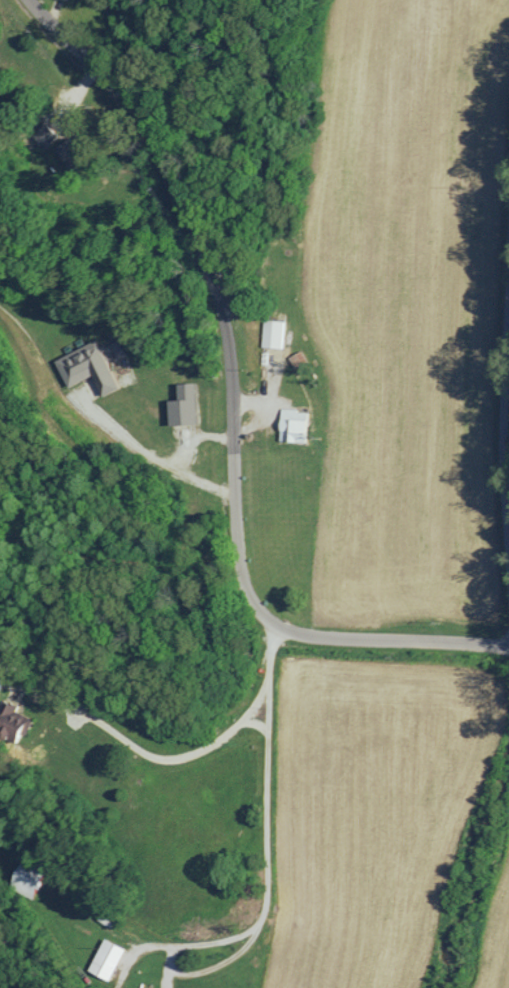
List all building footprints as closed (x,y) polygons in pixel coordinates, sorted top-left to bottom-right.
[(57,135),(44,123),(33,136),(45,147),(57,135)] [(64,163),(77,156),(68,139),(55,146),(64,163)] [(283,320),(262,320),(261,347),(282,348),(283,320)] [(123,352),(117,339),(108,343),(113,356),(123,352)] [(65,387),(92,375),(101,396),(118,388),(106,359),(110,358),(104,344),(98,346),(96,341),(53,359),(65,387)] [(196,424),(195,383),(177,383),(178,400),(167,400),(169,425),(196,424)] [(305,442),(307,410),(280,409),(279,441),(305,442)] [(21,734),(25,736),(33,718),(15,710),(17,707),(1,700),(0,702),(0,735),(17,742),(21,734)] [(11,883),(35,897),(47,877),(22,863),(11,883)] [(125,949),(103,939),(87,971),(109,981),(125,949)]
